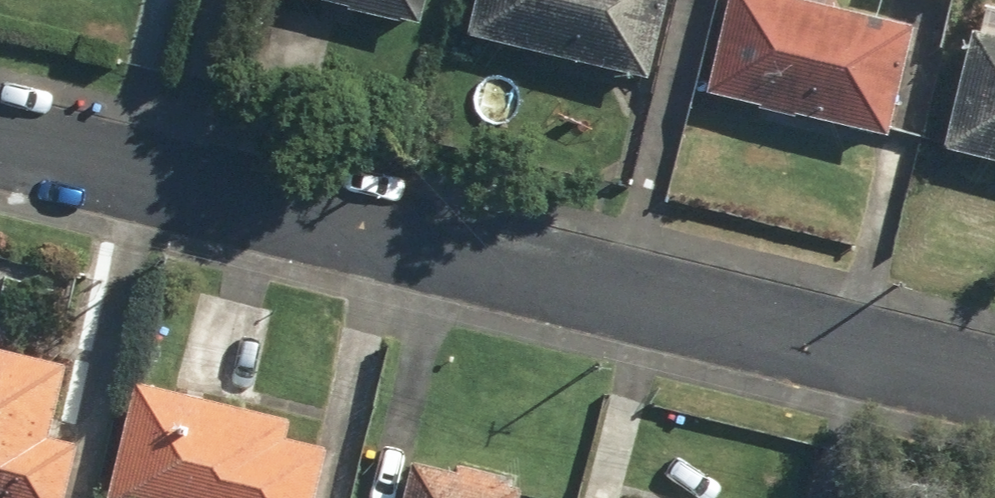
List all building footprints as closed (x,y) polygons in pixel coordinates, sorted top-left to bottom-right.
[(413,27),(420,0),(306,0),(413,27)] [(646,84),(668,0),(475,0),(466,37),(646,84)] [(887,144),(918,31),(803,0),(728,0),(703,94),(887,144)] [(938,156),(994,168),(994,34),(966,28),(938,156)] [(77,445),(44,438),(62,364),(0,349),(0,497),(65,497),(77,445)] [(109,497),(309,497),(321,450),(278,440),(284,414),(137,378),(109,497)] [(522,491),(510,488),(513,477),(453,461),(450,472),(411,462),(401,497),(520,497),(522,491)]
